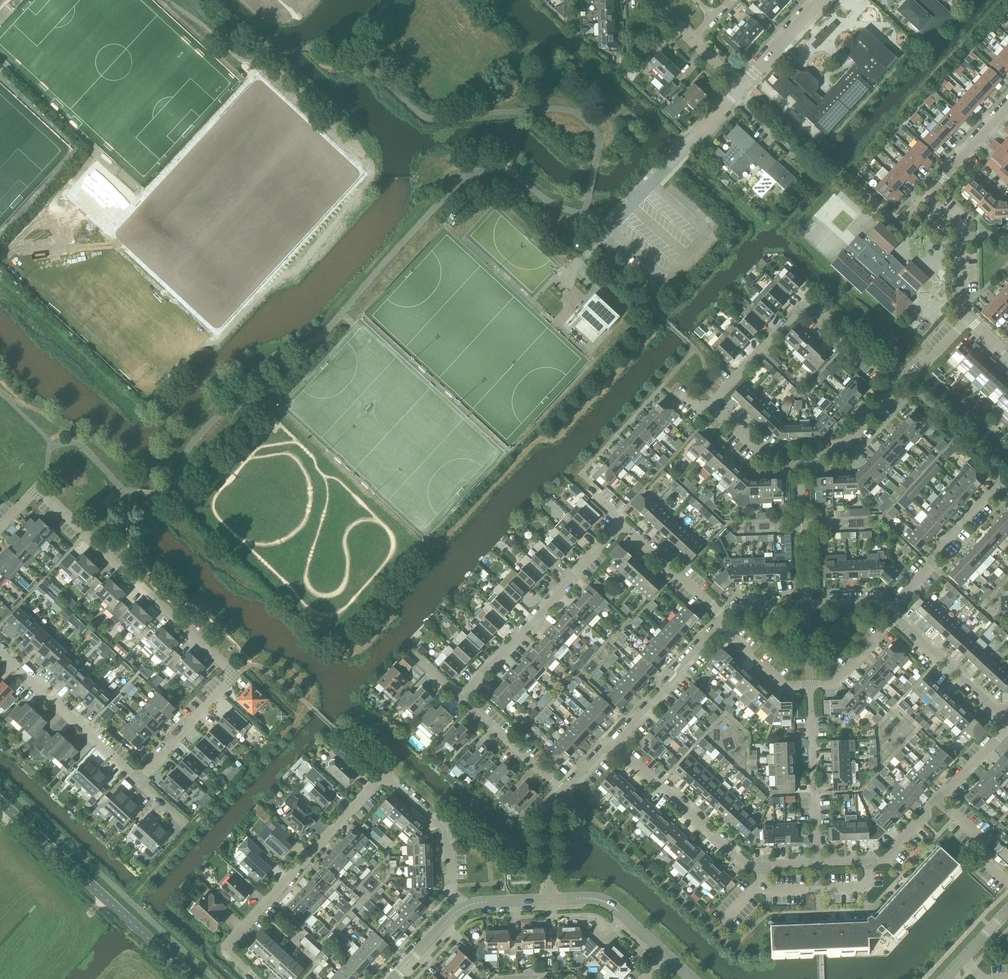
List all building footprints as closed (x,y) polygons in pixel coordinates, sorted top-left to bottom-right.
[(598,5),(598,11),(614,11),(613,6),(615,6),(615,0),(592,0),(592,6),(598,5)] [(770,0),(767,0),(763,4),(761,2),(756,7),(752,3),(748,8),(758,17),(762,12),(770,20),(780,9),(770,0)] [(780,9),(789,0),(770,0),(780,9)] [(898,11),(919,30),(921,28),(933,38),(944,26),(940,23),(948,14),(933,0),(912,0),(911,1),(911,0),(907,0),(898,11)] [(738,25),(741,28),(740,28),(753,40),(762,29),(754,21),(758,17),(748,8),(744,12),(748,16),(743,21),(743,20),(738,25)] [(598,24),(614,23),(614,19),(616,19),(615,12),(614,13),(614,11),(598,11),(598,24)] [(837,27),(832,22),(823,32),(828,36),(837,27)] [(599,37),(615,36),(614,32),(616,32),(616,25),(614,25),(614,23),(598,24),(599,37)] [(753,40),(740,28),(735,34),(733,32),(729,37),(725,33),(721,38),(730,46),(734,42),(743,50),(753,40)] [(897,59),(894,56),(864,28),(843,52),(855,63),(823,98),(822,97),(821,98),(815,92),(818,89),(818,82),(807,72),(800,72),(793,65),(772,88),(784,99),(789,95),(796,102),(792,107),(805,118),(805,117),(814,125),(814,126),(825,136),(871,87),(869,86),(874,81),(876,82),(897,59)] [(615,36),(599,37),(599,48),(615,48),(615,44),(616,44),(616,37),(615,37),(615,36)] [(981,42),(977,46),(983,51),(986,47),(981,42)] [(997,56),(1007,66),(1007,51),(1004,48),(997,56)] [(658,73),(669,61),(659,52),(645,68),(649,72),(653,68),(658,73)] [(990,64),(1002,75),(1007,69),(1007,66),(997,56),(990,64)] [(676,86),(670,80),(679,71),(669,61),(658,73),(655,77),(664,86),(658,92),(664,98),(676,86)] [(989,68),(981,76),(994,87),(1001,79),(989,68)] [(640,73),(636,69),(629,77),(632,80),(640,73)] [(975,82),(974,84),(986,95),(988,94),(994,87),(981,76),(975,82)] [(947,83),(944,86),(950,91),(953,87),(948,82),(947,83)] [(693,109),(706,96),(693,84),(680,99),(677,96),(665,109),(674,118),(687,103),(693,109)] [(969,90),(967,92),(979,103),(981,101),(986,95),(974,84),(969,90)] [(967,92),(959,100),(972,111),(979,103),(967,92)] [(956,104),(952,108),(964,119),(968,115),(972,111),(959,100),(956,104)] [(949,111),(945,116),(957,127),(961,122),(964,119),(952,108),(949,111)] [(942,118),(937,124),(950,135),(955,130),(957,127),(945,116),(942,118)] [(936,125),(930,132),(942,143),(948,137),(950,135),(937,124),(936,125)] [(730,168),(755,142),(737,125),(726,137),(735,145),(725,155),(717,147),(712,152),(730,168)] [(903,126),(898,131),(902,135),(907,130),(903,126)] [(930,132),(922,140),(935,151),(942,143),(930,132)] [(919,141),(911,149),(923,160),(926,157),(931,152),(919,141)] [(998,148),(1007,158),(1007,143),(1005,141),(1000,145),(998,148)] [(766,174),(777,163),(755,142),(730,168),(739,177),(753,162),(766,174)] [(986,164),(1007,184),(1007,173),(1003,168),(1007,163),(1007,158),(998,148),(996,147),(992,143),(989,147),(994,152),(990,157),(991,158),(986,164)] [(911,149),(904,157),(916,168),(920,164),(923,160),(911,149)] [(904,157),(896,165),(909,176),(916,168),(904,157)] [(777,163),(766,174),(752,189),(762,198),(776,182),(785,190),(795,179),(777,163)] [(896,165),(889,173),(901,184),(909,176),(896,165)] [(882,180),(894,192),(901,184),(889,173),(888,173),(882,180)] [(961,191),(984,213),(980,217),(988,225),(1001,224),(1000,218),(1007,218),(1007,201),(997,201),(972,179),(961,191)] [(882,180),(874,189),(886,200),(891,195),(894,192),(882,180)] [(830,265),(862,293),(865,290),(896,318),(911,301),(909,299),(928,278),(909,261),(904,267),(889,254),(899,242),(878,223),(862,241),(857,236),(830,265)] [(762,259),(757,265),(762,269),(766,264),(762,259)] [(776,284),(787,295),(791,290),(794,292),(802,284),(788,271),(781,280),(777,276),(772,281),(776,285),(776,284)] [(772,281),(760,294),(778,310),(785,302),(783,299),(787,295),(776,284),(776,285),(772,281)] [(995,296),(1007,308),(1007,293),(1003,288),(995,296)] [(620,317),(594,294),(583,306),(589,312),(586,316),(576,327),(593,343),(607,328),(608,329),(620,317)] [(778,310),(760,294),(748,307),(763,321),(767,316),(769,319),(778,310)] [(988,304),(1000,316),(1007,308),(995,296),(988,304)] [(980,313),(993,324),(1000,316),(988,304),(980,313)] [(763,321),(748,307),(743,313),(747,316),(740,324),(753,337),(761,328),(758,326),(763,321)] [(753,337),(740,324),(736,328),(733,326),(728,326),(728,329),(724,334),(739,347),(742,343),(745,346),(753,337)] [(796,326),(784,339),(795,349),(809,334),(805,330),(802,332),(796,326)] [(698,327),(693,332),(701,339),(705,333),(698,327)] [(739,347),(724,334),(711,347),(729,363),(737,354),(735,352),(739,347)] [(806,360),(813,352),(818,346),(812,341),(814,339),(809,334),(795,349),(806,360)] [(959,364),(970,352),(971,352),(962,344),(951,356),(959,364)] [(813,375),(817,370),(832,354),(827,349),(824,352),(818,346),(813,352),(806,360),(802,364),(813,375)] [(970,352),(959,364),(967,371),(979,359),(971,352),(970,352)] [(766,358),(777,369),(782,363),(771,353),(766,358)] [(975,378),(986,366),(979,359),(967,371),(975,378)] [(765,360),(760,364),(769,372),(773,368),(765,360)] [(980,390),(994,374),(986,366),(975,378),(972,382),(980,390)] [(942,372),(937,368),(932,373),(937,377),(942,372)] [(870,387),(866,383),(856,374),(844,387),(846,388),(846,387),(859,399),(870,387)] [(994,374),(980,390),(987,397),(991,393),(1002,381),(994,374)] [(991,393),(999,400),(999,401),(1007,391),(1007,386),(1002,381),(991,393)] [(744,382),(731,397),(739,404),(751,391),(752,392),(753,391),(744,382)] [(839,395),(852,407),(859,399),(846,387),(846,388),(839,395)] [(751,391),(739,404),(747,412),(759,399),(752,392),(751,391)] [(999,401),(999,400),(997,403),(1005,410),(1007,407),(1007,391),(999,401)] [(831,403),(844,415),(852,407),(839,395),(831,403)] [(679,416),(677,413),(673,409),(676,405),(666,396),(655,408),(668,420),(667,421),(668,422),(669,421),(672,424),(679,416)] [(755,419),(767,406),(759,399),(747,412),(755,419)] [(820,407),(824,411),(837,423),(844,415),(831,403),(827,399),(820,407)] [(771,402),(767,406),(755,419),(763,426),(772,416),(773,416),(775,414),(775,413),(779,409),(771,402)] [(668,420),(655,408),(648,416),(663,431),(670,424),(671,425),(672,424),(669,421),(668,422),(667,421),(668,420)] [(919,433),(918,433),(919,435),(927,426),(923,422),(927,418),(917,408),(906,421),(919,433)] [(816,420),(819,422),(816,426),(821,438),(830,428),(831,429),(837,423),(824,411),(816,420)] [(640,424),(656,439),(663,431),(648,416),(640,424)] [(780,439),(784,427),(773,416),(772,416),(763,426),(769,432),(770,430),(780,439)] [(919,433),(906,421),(898,429),(911,441),(918,433),(919,433)] [(656,439),(640,424),(633,432),(646,444),(649,447),(656,439)] [(784,427),(780,439),(792,439),(792,441),(800,440),(800,426),(785,427),(784,427)] [(800,426),(800,440),(809,440),(809,438),(821,438),(816,426),(800,426)] [(891,437),(904,449),(911,441),(898,429),(891,437)] [(638,452),(646,444),(633,432),(626,440),(638,452)] [(698,456),(709,443),(697,432),(693,436),(698,440),(688,450),(697,458),(698,457),(698,456)] [(908,453),(904,449),(891,437),(883,445),(901,461),(908,453)] [(943,438),(936,446),(942,451),(949,443),(943,438)] [(641,455),(638,452),(626,440),(618,448),(631,460),(634,463),(641,455)] [(698,456),(698,457),(705,464),(717,451),(709,443),(698,456)] [(876,453),(893,469),(901,461),(883,445),(876,453)] [(949,447),(942,454),(948,459),(954,451),(949,447)] [(611,456),(624,468),(631,460),(618,448),(611,456)] [(710,475),(713,471),(725,458),(717,451),(705,464),(702,467),(710,475)] [(893,469),(876,453),(869,461),(886,476),(893,469)] [(617,476),(624,468),(611,456),(604,464),(617,476)] [(725,458),(713,471),(722,478),(734,465),(725,458)] [(861,469),(877,483),(879,485),(886,476),(869,461),(861,469)] [(940,467),(935,462),(927,470),(932,475),(940,467)] [(610,486),(618,477),(617,476),(604,464),(592,477),(596,481),(600,476),(610,486)] [(971,466),(970,468),(965,464),(959,470),(964,474),(963,475),(964,476),(965,476),(978,487),(989,475),(985,471),(981,476),(971,466)] [(734,465),(722,478),(718,482),(726,489),(729,485),(741,472),(734,465)] [(854,477),(860,491),(864,498),(877,483),(861,469),(854,477),(853,477),(854,477)] [(920,478),(925,483),(932,475),(927,470),(920,478)] [(953,479),(971,496),(978,487),(965,476),(964,476),(963,475),(964,474),(959,470),(957,472),(959,474),(953,479)] [(741,472),(729,485),(726,489),(725,490),(734,497),(732,499),(740,506),(749,480),(741,472)] [(833,495),(834,495),(844,495),(843,477),(832,478),(833,495)] [(854,477),(853,477),(843,477),(844,495),(856,494),(855,491),(860,491),(854,477)] [(827,503),(827,497),(834,497),(834,495),(833,495),(832,478),(815,479),(816,492),(816,494),(816,504),(827,503)] [(925,483),(920,478),(913,486),(917,491),(925,483)] [(789,503),(788,479),(771,480),(772,497),(771,497),(771,499),(772,498),(783,498),(783,504),(789,503)] [(971,496),(953,479),(946,488),(963,504),(971,496)] [(761,503),(760,480),(750,480),(749,480),(740,506),(751,506),(751,504),(761,503)] [(760,480),(761,503),(772,503),(772,498),(771,499),(771,497),(772,497),(771,480),(760,480)] [(905,494),(910,498),(914,494),(917,491),(913,486),(905,494)] [(903,492),(899,488),(895,492),(900,496),(903,492)] [(939,496),(956,512),(963,504),(946,488),(939,496)] [(637,495),(632,490),(625,498),(630,502),(637,495)] [(885,492),(879,499),(883,503),(884,503),(889,507),(892,504),(887,499),(890,496),(885,492)] [(910,498),(905,494),(902,498),(907,502),(910,498)] [(640,513),(653,499),(648,495),(645,499),(641,495),(631,505),(640,513)] [(956,512),(939,496),(931,504),(949,520),(956,512)] [(587,529),(586,530),(587,531),(596,521),(595,520),(600,515),(601,516),(601,515),(582,498),(576,505),(577,506),(570,513),(587,529)] [(649,521),(662,507),(653,499),(640,513),(649,521)] [(924,511),(929,515),(941,527),(949,520),(931,504),(924,511)] [(657,529),(670,515),(662,507),(649,521),(657,529)] [(1007,511),(1000,520),(1007,527),(1007,512),(1007,511)] [(562,519),(556,527),(574,544),(573,544),(574,545),(582,536),(581,535),(586,530),(587,529),(570,513),(569,512),(562,519)] [(887,513),(883,519),(887,523),(892,518),(887,513)] [(666,537),(679,523),(670,515),(657,529),(666,537)] [(941,527),(929,515),(921,523),(934,535),(941,527)] [(30,518),(26,522),(46,540),(49,543),(57,534),(40,519),(36,523),(30,518)] [(1000,520),(993,527),(1005,539),(1007,536),(1007,527),(1000,520)] [(26,522),(22,526),(29,531),(25,535),(39,548),(46,540),(26,522)] [(674,545),(687,531),(679,523),(666,537),(674,545)] [(914,531),(927,543),(934,535),(921,523),(914,531)] [(559,557),(558,557),(561,560),(569,551),(568,550),(573,544),(574,544),(556,527),(549,534),(554,539),(547,547),(559,557)] [(1005,539),(993,527),(985,535),(998,547),(1005,539)] [(910,528),(902,536),(919,552),(927,543),(914,531),(910,528)] [(683,553),(696,539),(687,531),(674,545),(683,553)] [(15,534),(11,538),(35,559),(42,550),(39,548),(25,535),(22,539),(15,534)] [(998,547),(985,535),(978,543),(990,555),(998,547)] [(11,538),(8,542),(14,547),(11,551),(24,564),(27,567),(35,559),(11,538)] [(507,539),(504,542),(510,548),(514,545),(507,539)] [(696,539),(683,553),(692,561),(705,547),(696,539)] [(719,539),(713,542),(717,549),(722,546),(719,539)] [(545,572),(545,573),(554,564),(553,563),(558,557),(559,557),(547,547),(540,540),(534,547),(539,552),(532,560),(545,572)] [(990,555),(978,543),(971,551),(983,563),(990,555)] [(618,571),(631,557),(619,545),(609,555),(614,559),(610,563),(618,571)] [(8,548),(0,556),(17,572),(24,564),(11,551),(8,548)] [(868,555),(868,561),(869,578),(879,577),(880,578),(885,564),(888,556),(884,556),(884,551),(878,552),(878,554),(868,555)] [(983,563),(971,551),(963,559),(976,571),(983,563)] [(67,556),(58,565),(61,568),(69,575),(73,573),(77,577),(91,562),(82,554),(77,560),(69,553),(67,556)] [(532,586),(531,587),(532,587),(540,578),(539,578),(545,572),(532,560),(527,555),(520,562),(526,566),(519,574),(532,586)] [(847,562),(846,555),(836,556),(836,560),(836,562),(837,579),(847,579),(847,562)] [(0,557),(0,571),(6,577),(9,580),(17,572),(0,556),(0,557)] [(818,557),(819,580),(837,579),(836,562),(836,560),(836,556),(818,557)] [(626,578),(639,564),(631,557),(618,571),(626,578)] [(764,559),(766,582),(776,582),(775,563),(775,558),(764,559)] [(793,581),(792,558),(775,558),(775,563),(776,582),(793,581)] [(743,560),(744,583),(755,583),(754,559),(743,560)] [(754,559),(755,583),(766,582),(764,559),(754,559)] [(976,571),(963,559),(956,567),(968,579),(976,571)] [(744,583),(743,560),(723,561),(727,570),(733,584),(744,583)] [(847,562),(847,579),(858,578),(857,561),(847,562)] [(857,561),(858,578),(869,578),(868,561),(857,561)] [(91,562),(77,577),(82,581),(80,585),(83,588),(80,591),(85,595),(88,592),(96,583),(92,579),(100,570),(91,562)] [(634,586),(647,572),(639,564),(626,578),(634,586)] [(892,589),(896,585),(903,577),(899,573),(899,572),(891,564),(888,567),(885,564),(880,578),(892,589)] [(968,579),(956,567),(948,575),(961,587),(968,579)] [(518,601),(518,602),(527,593),(526,592),(531,587),(532,586),(519,574),(513,569),(507,576),(512,581),(505,589),(518,601)] [(485,579),(488,574),(484,570),(480,574),(485,579)] [(720,571),(712,579),(715,582),(711,586),(721,596),(733,584),(727,570),(723,574),(720,571)] [(642,593),(655,579),(647,572),(634,586),(642,593)] [(43,582),(52,592),(57,587),(52,582),(47,578),(43,582)] [(96,583),(88,592),(95,600),(99,597),(104,601),(117,587),(108,579),(100,587),(96,583)] [(650,601),(663,587),(655,579),(642,593),(650,601)] [(597,580),(593,584),(599,589),(603,585),(597,580)] [(505,616),(513,607),(518,601),(505,589),(500,584),(494,591),(499,596),(491,604),(505,616)] [(40,585),(37,588),(37,589),(45,596),(49,592),(40,585)] [(605,600),(589,585),(585,590),(587,592),(582,598),(595,611),(605,600)] [(117,587),(104,601),(108,606),(106,610),(114,617),(123,608),(118,603),(126,595),(117,587)] [(49,592),(45,596),(52,603),(56,599),(49,592)] [(569,607),(589,625),(599,614),(595,611),(582,598),(576,605),(573,602),(569,607)] [(923,618),(935,606),(927,598),(924,602),(920,598),(911,607),(923,618)] [(495,634),(494,634),(495,635),(503,625),(502,625),(507,619),(508,620),(509,619),(505,616),(491,604),(490,602),(483,609),(484,610),(477,617),(495,634)] [(60,603),(54,609),(59,613),(60,612),(64,607),(61,603),(60,603)] [(114,617),(111,620),(116,624),(119,621),(122,624),(126,621),(130,626),(144,611),(135,603),(127,612),(123,608),(114,617)] [(10,625),(4,632),(8,635),(29,613),(21,605),(6,621),(10,625)] [(4,619),(11,611),(5,606),(0,612),(0,623),(4,619)] [(678,614),(692,627),(703,615),(699,611),(695,615),(685,606),(678,614)] [(935,606),(923,618),(932,626),(943,613),(935,606)] [(60,612),(59,613),(67,619),(72,614),(64,607),(60,612)] [(562,620),(575,633),(579,636),(589,625),(569,607),(564,612),(567,614),(562,620)] [(130,626),(126,629),(127,630),(133,634),(140,641),(141,641),(149,632),(145,628),(153,619),(144,611),(130,626)] [(29,613),(8,635),(12,639),(18,633),(22,636),(35,623),(37,620),(30,613),(29,613)] [(943,613),(932,626),(939,633),(951,621),(943,613)] [(670,622),(685,635),(692,627),(678,614),(670,622)] [(481,648),(481,649),(490,640),(489,639),(494,634),(495,634),(477,617),(476,617),(470,623),(475,628),(468,636),(481,648)] [(26,640),(20,646),(24,650),(45,627),(37,620),(35,623),(22,636),(26,640)] [(565,644),(575,633),(562,620),(556,627),(553,624),(549,629),(565,644)] [(947,640),(959,628),(951,621),(939,633),(947,640)] [(663,630),(677,643),(685,635),(670,622),(663,630)] [(82,623),(79,627),(84,632),(85,631),(88,628),(83,624),(82,623)] [(45,627),(24,650),(28,654),(34,647),(38,651),(53,635),(45,627)] [(140,641),(138,644),(143,649),(145,646),(148,648),(154,654),(157,650),(170,636),(161,627),(153,636),(149,632),(141,641),(140,641)] [(959,628),(947,640),(955,648),(967,636),(959,628)] [(541,642),(558,658),(568,647),(565,644),(549,629),(544,634),(547,636),(541,642)] [(656,639),(670,651),(677,643),(663,630),(656,639)] [(481,648),(468,636),(463,631),(457,638),(462,643),(455,650),(468,662),(467,663),(468,664),(476,655),(476,654),(481,649),(481,648)] [(42,655),(36,661),(40,665),(58,645),(61,642),(53,635),(38,651),(42,655)] [(157,650),(154,654),(159,658),(167,665),(176,656),(171,652),(179,644),(170,636),(157,650)] [(963,655),(975,643),(967,636),(955,648),(963,655)] [(648,647),(663,659),(670,651),(656,639),(648,647)] [(910,659),(907,657),(904,653),(908,649),(898,640),(886,653),(899,664),(898,664),(902,668),(910,659)] [(58,645),(40,665),(44,668),(50,662),(54,665),(54,666),(63,655),(64,656),(66,653),(66,652),(69,649),(61,642),(58,645)] [(528,651),(548,669),(558,658),(541,642),(535,649),(532,647),(528,651)] [(119,643),(114,648),(125,658),(130,653),(119,643)] [(975,643),(963,655),(972,663),(983,650),(975,643)] [(468,662),(455,650),(450,646),(443,653),(444,653),(437,661),(442,665),(441,666),(455,678),(463,669),(462,669),(467,663),(468,662)] [(585,663),(596,652),(590,646),(580,658),(585,663)] [(421,647),(417,651),(423,656),(426,652),(421,647)] [(663,659),(648,647),(640,655),(643,657),(655,667),(663,659)] [(712,659),(706,666),(708,668),(710,670),(712,670),(714,668),(719,672),(732,658),(719,647),(710,657),(711,658),(712,659)] [(983,650),(972,663),(979,670),(991,658),(983,650)] [(548,669),(528,651),(524,656),(526,659),(521,664),(538,680),(548,669)] [(176,656),(167,665),(175,673),(179,670),(183,674),(197,660),(188,652),(180,660),(176,656)] [(879,661),(891,672),(898,664),(899,664),(886,653),(879,661)] [(54,665),(51,669),(55,672),(53,675),(57,679),(71,663),(64,656),(63,655),(54,666),(54,665)] [(393,667),(379,683),(394,697),(408,681),(402,675),(407,670),(408,671),(415,663),(407,655),(400,663),(402,665),(397,670),(393,667)] [(636,665),(650,677),(657,670),(655,667),(643,657),(636,665)] [(732,658),(719,672),(727,680),(740,665),(732,658)] [(991,658),(979,670),(987,677),(999,665),(991,658)] [(580,659),(570,670),(574,674),(584,663),(580,659)] [(197,660),(183,674),(188,679),(186,683),(189,686),(186,689),(191,693),(202,681),(198,677),(206,668),(197,660)] [(895,675),(891,672),(879,661),(871,668),(884,680),(887,683),(895,675)] [(71,663),(57,679),(61,682),(63,680),(67,683),(79,670),(71,663)] [(508,673),(528,691),(538,680),(521,664),(515,671),(512,669),(508,673)] [(629,673),(643,685),(650,677),(636,665),(629,673)] [(727,680),(724,683),(732,690),(735,687),(748,673),(740,665),(727,680)] [(1007,680),(1007,674),(999,665),(987,677),(1003,692),(1007,680)] [(143,666),(139,671),(142,674),(142,675),(147,670),(143,666)] [(79,670),(67,683),(71,687),(68,690),(72,693),(87,678),(90,675),(82,667),(79,670)] [(864,676),(877,688),(884,680),(871,668),(864,676)] [(500,687),(514,699),(517,703),(528,691),(508,673),(503,678),(506,681),(500,687)] [(621,681),(636,693),(643,685),(629,673),(621,681)] [(748,673),(735,687),(743,695),(756,680),(748,673)] [(137,675),(131,683),(134,685),(140,678),(137,675)] [(927,675),(915,688),(913,691),(921,698),(923,696),(935,683),(927,675)] [(877,688),(864,676),(856,685),(869,696),(877,688)] [(87,678),(72,693),(76,697),(79,694),(83,698),(95,685),(87,678)] [(743,695),(738,700),(746,707),(747,706),(751,702),(764,688),(756,680),(743,695)] [(614,689),(628,701),(636,693),(621,681),(614,689)] [(5,711),(16,699),(11,694),(13,691),(3,682),(1,685),(0,685),(0,706),(5,711)] [(95,685),(83,698),(87,702),(84,704),(88,708),(106,689),(98,682),(95,685)] [(127,687),(123,690),(127,694),(134,686),(134,685),(131,683),(127,687)] [(923,696),(931,703),(943,690),(935,683),(923,696)] [(693,684),(685,692),(698,704),(705,695),(693,684)] [(869,696),(856,685),(849,693),(862,704),(869,696)] [(252,686),(238,701),(253,714),(266,699),(252,686)] [(503,711),(514,699),(500,687),(494,693),(492,691),(487,696),(503,711)] [(409,691),(397,704),(405,711),(407,708),(416,715),(428,702),(432,698),(428,694),(421,688),(414,696),(409,691)] [(751,702),(747,706),(755,714),(759,710),(760,708),(772,696),(764,688),(751,702)] [(106,689),(88,708),(92,712),(95,709),(99,713),(114,697),(106,689)] [(606,697),(620,710),(628,701),(614,689),(606,697)] [(935,715),(951,697),(943,690),(931,703),(927,708),(935,715)] [(685,692),(678,700),(691,712),(694,715),(702,707),(698,704),(685,692)] [(158,693),(151,701),(154,704),(170,719),(173,715),(171,712),(175,708),(158,693)] [(850,720),(853,717),(856,720),(860,717),(858,715),(865,708),(862,704),(849,693),(842,700),(848,714),(850,720)] [(719,695),(714,700),(719,704),(723,699),(719,695)] [(614,709),(600,696),(592,704),(606,717),(614,709)] [(772,696),(760,708),(768,715),(764,720),(770,725),(772,725),(775,717),(780,703),(772,696)] [(542,697),(538,702),(543,707),(548,702),(542,697)] [(942,722),(946,718),(958,705),(951,697),(935,715),(942,722)] [(678,700),(671,708),(683,720),(687,723),(694,715),(691,712),(678,700)] [(831,715),(831,718),(843,718),(843,714),(848,714),(842,700),(824,701),(825,715),(831,715)] [(151,701),(143,709),(147,712),(160,724),(164,720),(166,722),(170,719),(154,704),(151,701)] [(907,713),(911,708),(903,701),(899,705),(907,713)] [(775,717),(772,725),(780,725),(780,720),(792,720),(792,717),(798,717),(797,707),(797,702),(780,703),(775,717)] [(18,704),(4,719),(9,724),(14,719),(23,728),(37,713),(27,704),(22,709),(18,704)] [(585,712),(599,725),(606,717),(592,704),(585,712)] [(954,725),(966,712),(958,705),(946,718),(954,725)] [(420,720),(410,731),(413,734),(418,729),(428,738),(433,743),(439,737),(436,735),(437,734),(453,717),(441,706),(437,711),(433,707),(428,712),(420,720)] [(109,707),(100,716),(105,721),(114,711),(109,707)] [(671,708),(663,716),(676,728),(680,731),(687,723),(683,720),(671,708)] [(143,709),(136,717),(139,719),(155,734),(159,730),(156,728),(160,724),(147,712),(143,709)] [(382,709),(377,715),(382,720),(388,714),(382,709)] [(534,709),(529,714),(534,718),(538,713),(534,709)] [(227,712),(218,722),(223,727),(234,737),(235,737),(239,732),(243,735),(252,725),(237,712),(232,717),(227,712)] [(578,720),(592,733),(599,725),(585,712),(578,720)] [(954,725),(962,732),(974,719),(966,712),(954,725)] [(37,713),(23,728),(32,736),(27,743),(33,748),(35,747),(47,733),(41,728),(46,722),(37,713)] [(663,716),(656,724),(669,735),(669,736),(672,739),(680,731),(676,728),(663,716)] [(136,717),(129,724),(145,740),(149,736),(152,738),(155,734),(139,719),(136,717)] [(962,732),(961,733),(970,742),(973,738),(978,742),(987,732),(974,719),(962,732)] [(571,728),(585,741),(592,733),(578,720),(571,728)] [(129,724),(121,732),(140,750),(144,746),(142,743),(145,740),(129,724)] [(656,724),(649,732),(661,743),(662,743),(669,736),(669,735),(656,724)] [(450,729),(440,740),(445,745),(447,742),(457,751),(472,734),(462,725),(454,733),(450,729)] [(214,727),(204,737),(209,741),(221,752),(221,751),(226,746),(229,750),(238,740),(235,737),(234,737),(223,727),(219,731),(214,727)] [(563,736),(577,749),(585,741),(571,728),(563,736)] [(649,732),(637,745),(647,754),(648,753),(653,759),(654,760),(659,757),(667,748),(666,747),(662,743),(661,743),(649,732)] [(47,733),(35,747),(41,752),(50,761),(54,757),(68,742),(58,733),(53,739),(47,733)] [(523,737),(526,740),(527,741),(531,737),(527,733),(523,737)] [(556,744),(570,757),(577,749),(563,736),(556,744)] [(848,740),(831,741),(831,752),(849,751),(854,751),(854,740),(848,740)] [(200,741),(191,752),(196,756),(207,766),(212,761),(216,764),(224,755),(221,751),(221,752),(209,741),(205,746),(200,741)] [(68,742),(54,757),(64,766),(62,768),(66,773),(76,762),(72,758),(78,751),(68,742)] [(793,742),(774,743),(774,755),(793,754),(793,742)] [(458,761),(454,765),(463,772),(464,771),(471,778),(477,772),(494,755),(483,744),(473,755),(468,750),(458,761)] [(570,757),(556,744),(548,752),(552,756),(548,760),(558,770),(570,757)] [(330,766),(326,769),(345,787),(358,775),(344,761),(348,757),(349,756),(339,746),(338,747),(334,752),(338,756),(335,760),(335,759),(333,759),(329,762),(330,766)] [(933,756),(945,768),(953,760),(940,748),(933,756)] [(849,751),(831,752),(832,763),(849,762),(849,751)] [(683,779),(698,762),(690,754),(686,758),(674,771),(683,779)] [(793,754),(774,755),(775,765),(794,765),(793,754)] [(187,756),(177,766),(182,771),(194,781),(199,776),(202,779),(211,769),(207,766),(196,756),(192,761),(187,756)] [(673,756),(667,762),(672,767),(678,760),(673,756)] [(945,768),(933,756),(925,764),(938,776),(945,768)] [(72,776),(68,780),(73,786),(77,781),(82,786),(98,770),(93,765),(95,763),(89,757),(77,770),(78,770),(72,776)] [(1002,758),(999,762),(998,761),(994,765),(1007,778),(1007,764),(1002,758)] [(690,786),(706,769),(698,762),(683,779),(690,786)] [(849,762),(832,763),(832,774),(851,773),(855,772),(855,762),(849,762)] [(494,764),(482,776),(487,781),(488,780),(499,790),(514,774),(503,763),(499,768),(494,764)] [(443,764),(440,768),(445,772),(449,769),(443,764)] [(918,772),(931,784),(938,776),(925,764),(918,772)] [(775,765),(769,766),(769,777),(775,776),(794,776),(794,765),(775,765)] [(988,774),(1000,786),(1007,778),(994,765),(989,770),(990,771),(988,774)] [(313,767),(305,776),(316,786),(308,794),(310,796),(310,800),(314,800),(323,808),(335,796),(326,788),(324,786),(328,782),(313,767)] [(906,775),(911,780),(924,792),(931,784),(918,772),(913,768),(906,775)] [(698,793),(714,776),(706,769),(690,786),(698,793)] [(98,770),(82,786),(92,795),(91,797),(96,802),(103,793),(99,790),(111,777),(104,772),(102,774),(98,770)] [(173,771),(164,781),(169,785),(165,790),(176,800),(185,790),(189,794),(197,784),(194,781),(182,771),(178,775),(173,771)] [(614,797),(628,782),(619,774),(617,776),(613,772),(601,785),(614,797)] [(851,773),(832,774),(833,791),(838,791),(838,785),(845,784),(852,784),(851,773)] [(1000,786),(988,774),(984,778),(984,777),(979,781),(993,794),(1000,786)] [(899,783),(904,788),(916,800),(924,792),(911,780),(906,775),(899,783)] [(706,801),(722,784),(714,776),(698,793),(706,801)] [(776,787),(770,787),(770,794),(781,793),(795,793),(795,792),(794,776),(775,776),(776,787)] [(973,790),(986,802),(993,794),(979,781),(975,786),(976,787),(973,790)] [(509,789),(499,799),(504,804),(506,801),(519,813),(537,794),(524,782),(514,793),(509,789)] [(617,808),(621,803),(628,809),(639,796),(635,792),(636,790),(628,782),(614,797),(610,802),(617,808)] [(714,808),(730,791),(722,784),(706,801),(714,808)] [(100,806),(97,810),(103,816),(108,811),(114,816),(129,799),(125,795),(127,792),(121,787),(109,799),(105,795),(97,804),(100,806)] [(916,800),(904,788),(896,796),(909,807),(916,800)] [(986,802),(973,790),(970,794),(969,793),(964,798),(978,810),(986,802)] [(206,806),(212,795),(205,791),(199,803),(206,806)] [(722,816),(738,799),(730,791),(714,808),(722,816)] [(291,807),(282,817),(301,835),(313,822),(307,817),(312,812),(298,800),(291,794),(286,800),(286,803),(291,807)] [(391,795),(378,809),(386,816),(399,803),(391,795)] [(639,796),(628,809),(640,821),(654,807),(645,798),(643,800),(639,796)] [(909,807),(896,796),(889,804),(901,816),(909,807)] [(129,799),(114,816),(118,819),(119,821),(116,823),(117,826),(121,830),(124,830),(130,824),(130,823),(128,821),(130,819),(131,820),(142,807),(136,801),(134,803),(129,799)] [(730,823),(742,810),(746,806),(738,799),(722,816),(730,823)] [(399,803),(386,816),(394,824),(407,810),(399,803)] [(889,804),(882,812),(881,812),(894,823),(901,816),(889,804)] [(653,833),(665,820),(661,816),(662,814),(654,807),(640,821),(653,833)] [(262,809),(257,815),(264,822),(270,817),(262,809)] [(407,810),(394,824),(402,831),(415,817),(407,810)] [(742,810),(730,823),(738,830),(750,817),(749,817),(742,810)] [(881,812),(882,812),(880,811),(872,819),(878,824),(874,828),(879,840),(894,823),(881,812)] [(138,826),(132,832),(143,842),(158,825),(153,821),(156,819),(149,813),(137,826),(138,826)] [(750,817),(738,830),(754,845),(756,839),(750,833),(759,823),(750,815),(749,817),(750,817)] [(846,816),(846,822),(847,841),(858,841),(857,822),(857,815),(846,816)] [(415,817),(402,831),(410,838),(408,840),(409,843),(426,834),(419,829),(423,825),(415,817)] [(274,831),(265,841),(271,847),(270,849),(275,853),(276,852),(282,857),(291,846),(285,840),(285,838),(289,833),(275,820),(269,826),(274,831)] [(665,820),(653,833),(666,845),(680,831),(671,822),(669,824),(665,820)] [(871,821),(868,821),(857,822),(858,841),(879,840),(874,828),(871,821)] [(846,822),(835,823),(835,828),(829,828),(829,842),(847,841),(846,822)] [(997,826),(1002,831),(1005,827),(1000,823),(997,826)] [(787,844),(786,824),(775,825),(775,830),(776,844),(787,844)] [(786,824),(787,844),(803,843),(803,838),(797,838),(797,824),(786,824)] [(158,825),(143,842),(148,847),(145,850),(145,853),(150,857),(153,857),(159,850),(157,848),(159,846),(171,833),(165,827),(163,830),(158,825)] [(775,830),(775,825),(763,825),(764,830),(759,830),(756,839),(754,845),(776,844),(775,830)] [(351,831),(343,840),(356,853),(361,857),(362,856),(369,848),(366,846),(371,841),(359,830),(355,834),(351,831)] [(373,831),(369,834),(373,837),(377,841),(380,838),(376,834),(373,831)] [(679,857),(691,845),(686,840),(688,838),(680,831),(666,845),(679,857)] [(380,838),(377,841),(382,846),(385,849),(392,841),(384,833),(380,838)] [(409,843),(407,844),(407,856),(413,856),(428,855),(431,855),(431,844),(428,844),(427,844),(426,835),(426,834),(409,843)] [(983,843),(987,846),(987,847),(995,839),(990,834),(983,843)] [(248,838),(239,847),(248,855),(247,856),(249,857),(242,864),(250,872),(249,874),(258,882),(266,874),(264,872),(269,867),(257,856),(261,851),(248,838)] [(343,840),(336,848),(349,860),(354,864),(361,857),(356,853),(343,840)] [(689,873),(692,869),(694,867),(706,855),(697,846),(695,848),(691,845),(679,857),(676,861),(689,873)] [(1000,859),(1002,861),(1001,863),(1004,866),(1006,865),(1007,867),(1007,851),(1007,850),(1007,849),(1004,846),(996,855),(1000,859)] [(868,919),(854,920),(853,920),(853,922),(820,924),(770,926),(772,959),(821,956),(870,954),(869,938),(879,937),(887,930),(899,941),(909,930),(965,870),(941,847),(885,908),(883,906),(873,917),(872,916),(868,918),(868,919)] [(336,848),(328,856),(342,868),(349,860),(336,848)] [(428,855),(413,856),(413,867),(428,866),(432,866),(431,855),(428,855)] [(706,855),(694,867),(698,872),(697,873),(705,881),(717,868),(713,864),(714,862),(706,855)] [(328,856),(321,864),(324,866),(335,876),(342,868),(328,856)] [(324,866),(316,875),(330,887),(334,891),(343,882),(338,878),(335,876),(324,866)] [(413,867),(407,867),(408,878),(411,878),(414,877),(428,877),(432,877),(432,866),(428,866),(413,867)] [(227,873),(219,881),(223,885),(222,887),(239,902),(249,892),(242,885),(247,880),(233,867),(227,873)] [(717,868),(705,881),(713,888),(709,892),(714,897),(732,879),(723,870),(721,872),(717,868)] [(316,875),(309,882),(323,895),(327,899),(334,891),(330,887),(316,875)] [(411,888),(411,891),(428,897),(428,888),(432,888),(432,877),(428,877),(414,877),(411,878),(411,888)] [(731,881),(726,887),(730,890),(735,884),(731,881)] [(309,882),(302,891),(315,903),(320,907),(327,899),(323,895),(309,882)] [(302,891),(295,898),(312,914),(313,913),(313,914),(320,907),(315,903),(302,891)] [(410,893),(402,902),(404,903),(418,916),(426,907),(422,904),(428,897),(411,891),(410,893)] [(204,896),(191,910),(196,915),(196,917),(199,919),(201,919),(213,931),(226,917),(221,912),(226,907),(211,893),(206,898),(204,896)] [(376,893),(371,899),(375,903),(378,900),(381,897),(376,893)] [(357,895),(349,903),(352,906),(360,898),(357,895)] [(291,909),(287,914),(299,925),(303,928),(307,923),(305,922),(312,914),(295,898),(288,906),(291,909)] [(399,899),(392,906),(397,911),(411,923),(418,916),(404,903),(402,902),(399,899)] [(369,900),(358,912),(362,916),(366,912),(367,913),(374,905),(369,900)] [(347,902),(340,910),(344,914),(349,909),(352,906),(349,903),(347,902)] [(392,906),(385,915),(388,918),(389,919),(403,932),(411,923),(397,911),(392,906)] [(333,917),(328,922),(333,926),(337,921),(333,917)] [(381,925),(377,930),(388,941),(392,936),(396,940),(403,932),(389,919),(388,918),(381,925)] [(581,926),(569,927),(570,947),(570,951),(576,951),(584,950),(585,951),(582,954),(587,959),(589,956),(598,946),(588,938),(581,938),(581,926)] [(557,939),(551,939),(552,952),(558,951),(558,947),(570,947),(569,927),(557,927),(557,939)] [(248,949),(280,978),(295,978),(307,966),(303,961),(299,965),(298,964),(296,966),(292,962),(293,959),(288,955),(286,956),(284,955),(285,952),(274,942),(272,944),(268,940),(269,937),(268,937),(272,933),(267,928),(248,949)] [(521,935),(515,935),(515,941),(516,955),(516,957),(523,957),(522,949),(534,948),(533,928),(521,929),(521,935)] [(545,928),(533,928),(534,948),(540,948),(540,954),(545,954),(545,956),(552,956),(552,952),(551,939),(551,934),(545,934),(545,928)] [(509,929),(497,930),(498,950),(503,950),(503,953),(509,953),(509,955),(516,955),(515,941),(509,941),(509,929)] [(478,942),(470,951),(479,960),(484,954),(491,954),(491,950),(498,950),(497,930),(485,930),(485,942),(478,942)] [(374,932),(367,940),(380,952),(387,944),(374,932)] [(339,935),(335,940),(341,945),(345,941),(339,935)] [(305,936),(299,943),(315,958),(321,951),(305,936)] [(367,940),(359,948),(373,960),(380,952),(367,940)] [(598,946),(589,956),(598,964),(602,968),(619,950),(610,942),(602,951),(598,946)] [(359,948),(352,956),(365,968),(373,960),(359,948)] [(457,948),(449,957),(464,970),(471,962),(474,965),(479,960),(470,951),(466,956),(457,948)] [(602,968),(607,972),(603,977),(605,978),(622,978),(630,970),(623,964),(628,958),(619,950),(602,968)] [(352,956),(345,964),(358,976),(365,968),(352,956)] [(441,966),(445,970),(441,974),(445,978),(446,978),(461,978),(462,978),(466,973),(464,970),(449,957),(441,966)] [(337,972),(345,978),(355,978),(358,976),(345,964),(337,972)]
